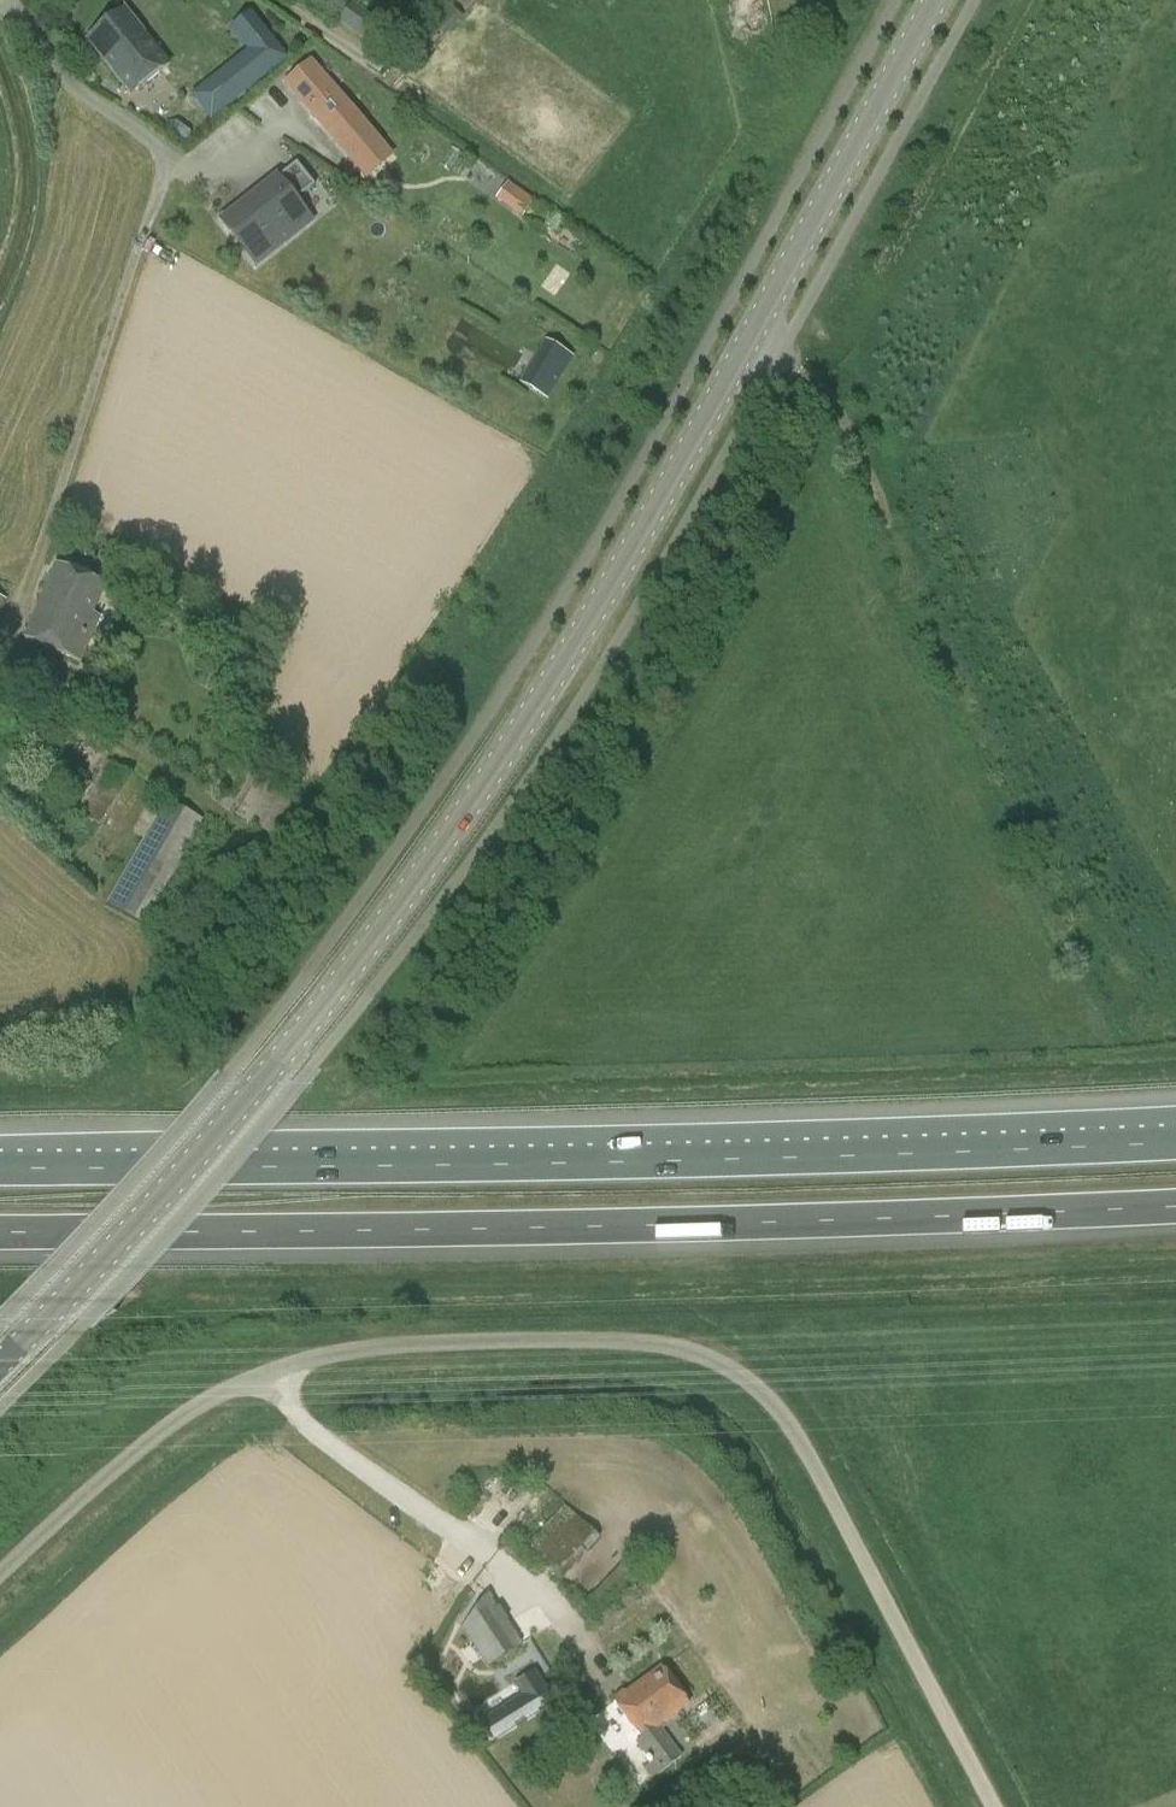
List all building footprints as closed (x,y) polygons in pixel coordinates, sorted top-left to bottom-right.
[(340,20),(364,39),(376,21),(350,4),(340,20)] [(440,33),(458,19),(448,7),(430,22),(440,33)] [(181,8),(145,36),(125,11),(87,40),(113,73),(131,95),(160,72),(168,83),(178,75),(177,74),(211,47),(181,8)] [(287,59),(250,12),(231,27),(248,49),(211,78),(231,103),(287,59)] [(287,84),(356,164),(379,144),(310,64),(287,84)] [(221,224),(239,246),(254,234),(269,253),(309,222),(294,203),(313,187),(295,165),(221,224)] [(509,185),(496,203),(522,222),(535,204),(509,185)] [(546,342),(522,383),(546,398),(571,357),(546,342)] [(26,638),(81,661),(99,617),(93,614),(105,586),(56,565),(26,638)] [(96,690),(90,687),(92,683),(65,672),(54,699),(96,716),(106,692),(106,691),(98,686),(96,690)] [(107,761),(92,785),(85,798),(75,814),(101,827),(130,780),(133,775),(107,761)] [(143,925),(203,820),(167,800),(114,891),(106,904),(135,920),(143,925)] [(599,1539),(564,1505),(523,1550),(559,1582),(599,1539)] [(596,1614),(635,1570),(626,1561),(586,1605),(596,1614)] [(577,1661),(539,1602),(508,1622),(487,1591),(461,1628),(488,1668),(520,1646),(543,1681),(577,1661)] [(640,1738),(635,1742),(649,1763),(643,1767),(650,1778),(658,1773),(659,1775),(624,1800),(629,1806),(665,1806),(663,1805),(746,1745),(729,1722),(682,1758),(659,1726),(689,1704),(661,1666),(613,1702),(640,1738)] [(522,1695),(491,1714),(504,1735),(555,1704),(535,1670),(514,1683),(522,1695)]
